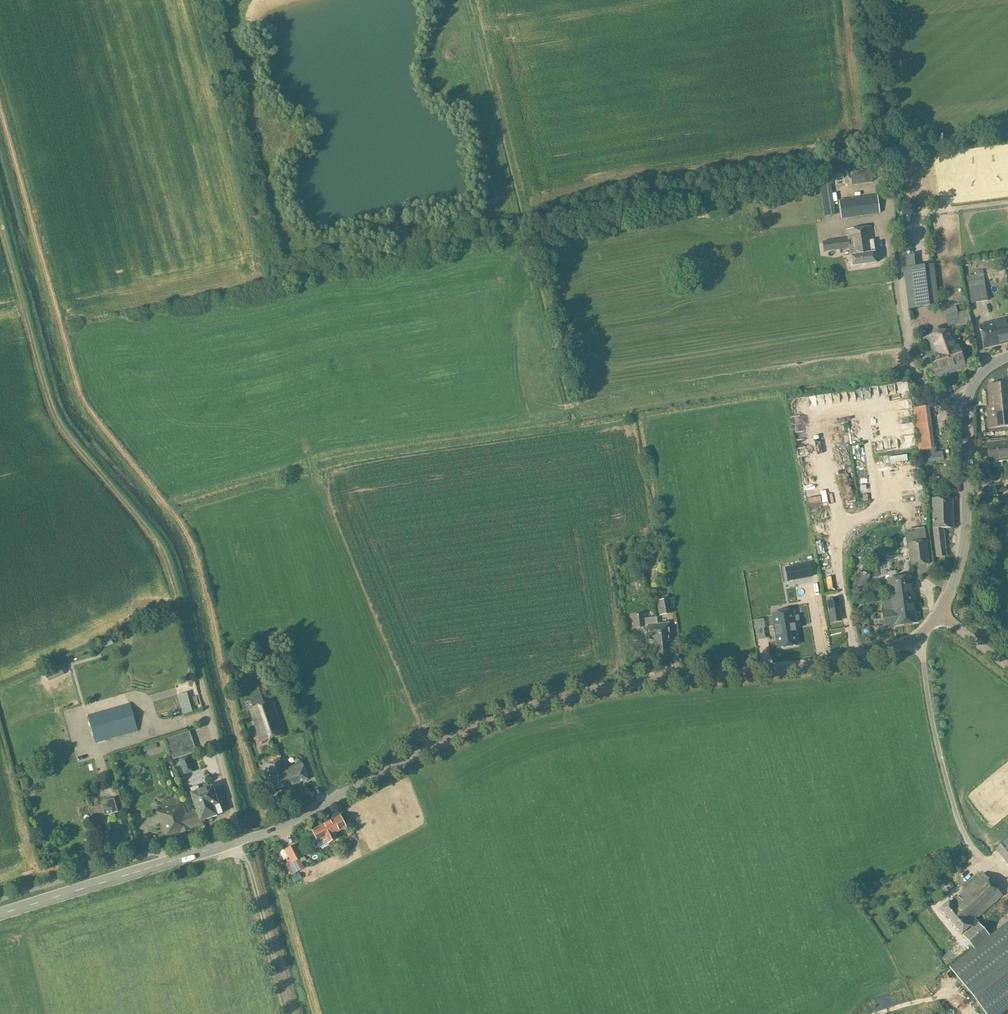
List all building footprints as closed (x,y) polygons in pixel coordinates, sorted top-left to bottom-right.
[(852,170),(852,183),(873,182),(872,169),(852,170)] [(820,186),(822,204),(827,203),(829,215),(835,214),(832,188),(840,187),(839,182),(831,183),(831,184),(820,186)] [(839,200),(842,219),(879,214),(877,195),(839,200)] [(876,263),(874,253),(875,252),(873,240),(871,226),(847,230),(848,238),(822,241),(824,251),(849,248),(850,253),(850,256),(851,256),(852,266),(876,263)] [(933,264),(924,265),(904,268),(909,309),(929,306),(938,305),(933,264)] [(984,274),(966,276),(971,302),(989,299),(984,274)] [(958,305),(944,309),(949,327),(964,323),(958,305)] [(978,326),(984,349),(1002,344),(1007,343),(1007,319),(997,321),(978,326)] [(951,328),(920,339),(921,345),(931,341),(940,369),(954,364),(955,368),(963,365),(951,328)] [(1007,407),(1007,383),(987,385),(989,406),(989,408),(1007,407)] [(919,450),(935,448),(929,405),(913,408),(919,450)] [(989,406),(987,406),(989,428),(1007,427),(1007,407),(989,408),(989,406)] [(1007,459),(1007,441),(987,444),(989,461),(1007,459)] [(942,451),(921,455),(922,464),(944,460),(942,451)] [(809,497),(809,506),(820,506),(820,497),(809,497)] [(947,556),(944,528),(953,528),(952,498),(932,498),(933,528),(936,557),(947,556)] [(929,563),(927,541),(907,543),(910,565),(929,563)] [(791,580),(804,577),(802,565),(785,568),(786,573),(787,581),(791,580)] [(855,592),(865,593),(867,572),(857,571),(855,592)] [(892,611),(915,607),(911,576),(888,579),(892,611)] [(672,613),(669,598),(668,599),(668,596),(658,597),(658,601),(657,601),(660,615),(672,613)] [(829,612),(840,610),(838,597),(827,599),(829,612)] [(892,611),(894,625),(917,622),(915,607),(892,611)] [(894,625),(892,611),(882,612),(884,626),(894,625)] [(656,624),(658,624),(657,617),(645,618),(644,614),(632,615),(634,628),(648,626),(649,639),(653,639),(654,650),(663,648),(662,640),(660,640),(659,634),(657,633),(656,624)] [(779,653),(798,650),(793,616),(774,619),(779,653)] [(754,621),(755,629),(764,627),(763,620),(754,621)] [(668,623),(658,624),(656,624),(657,633),(659,634),(660,640),(662,640),(663,648),(654,650),(655,657),(672,655),(668,623)] [(51,682),(66,675),(62,666),(47,673),(51,682)] [(183,714),(194,712),(190,692),(179,694),(183,714)] [(273,700),(262,704),(273,739),(285,735),(273,700)] [(90,715),(98,743),(127,735),(126,732),(136,730),(129,704),(90,715)] [(273,739),(262,704),(248,709),(260,742),(273,739)] [(190,732),(169,739),(175,758),(196,751),(190,732)] [(156,740),(140,743),(142,751),(157,748),(156,740)] [(194,772),(189,757),(177,761),(182,776),(194,772)] [(284,759),(278,761),(280,769),(282,768),(285,778),(288,786),(309,780),(303,763),(287,768),(284,759)] [(280,769),(278,761),(263,766),(271,791),(277,789),(277,790),(288,786),(285,778),(282,768),(280,769)] [(213,786),(191,794),(197,811),(200,822),(201,822),(217,816),(214,807),(219,805),(214,789),(213,786)] [(103,806),(91,810),(99,835),(107,832),(103,820),(106,819),(105,817),(118,813),(114,800),(102,803),(103,806)] [(181,806),(158,814),(162,824),(165,823),(168,833),(186,826),(187,829),(202,825),(201,822),(200,822),(197,811),(184,816),(181,806)] [(318,842),(325,838),(328,843),(337,838),(335,833),(346,827),(340,816),(312,830),(318,842)] [(995,849),(1007,864),(1007,838),(995,849)] [(303,858),(296,844),(295,845),(286,849),(285,850),(291,862),(286,864),(291,875),(299,871),(304,869),(299,859),(303,858)] [(950,902),(949,901),(940,909),(961,934),(970,926),(972,927),(963,935),(974,948),(966,954),(949,967),(985,1013),(1002,1013),(1007,1009),(1007,921),(989,935),(985,930),(978,923),(979,922),(976,919),(977,918),(1003,895),(983,872),(965,890),(964,889),(950,902)]
